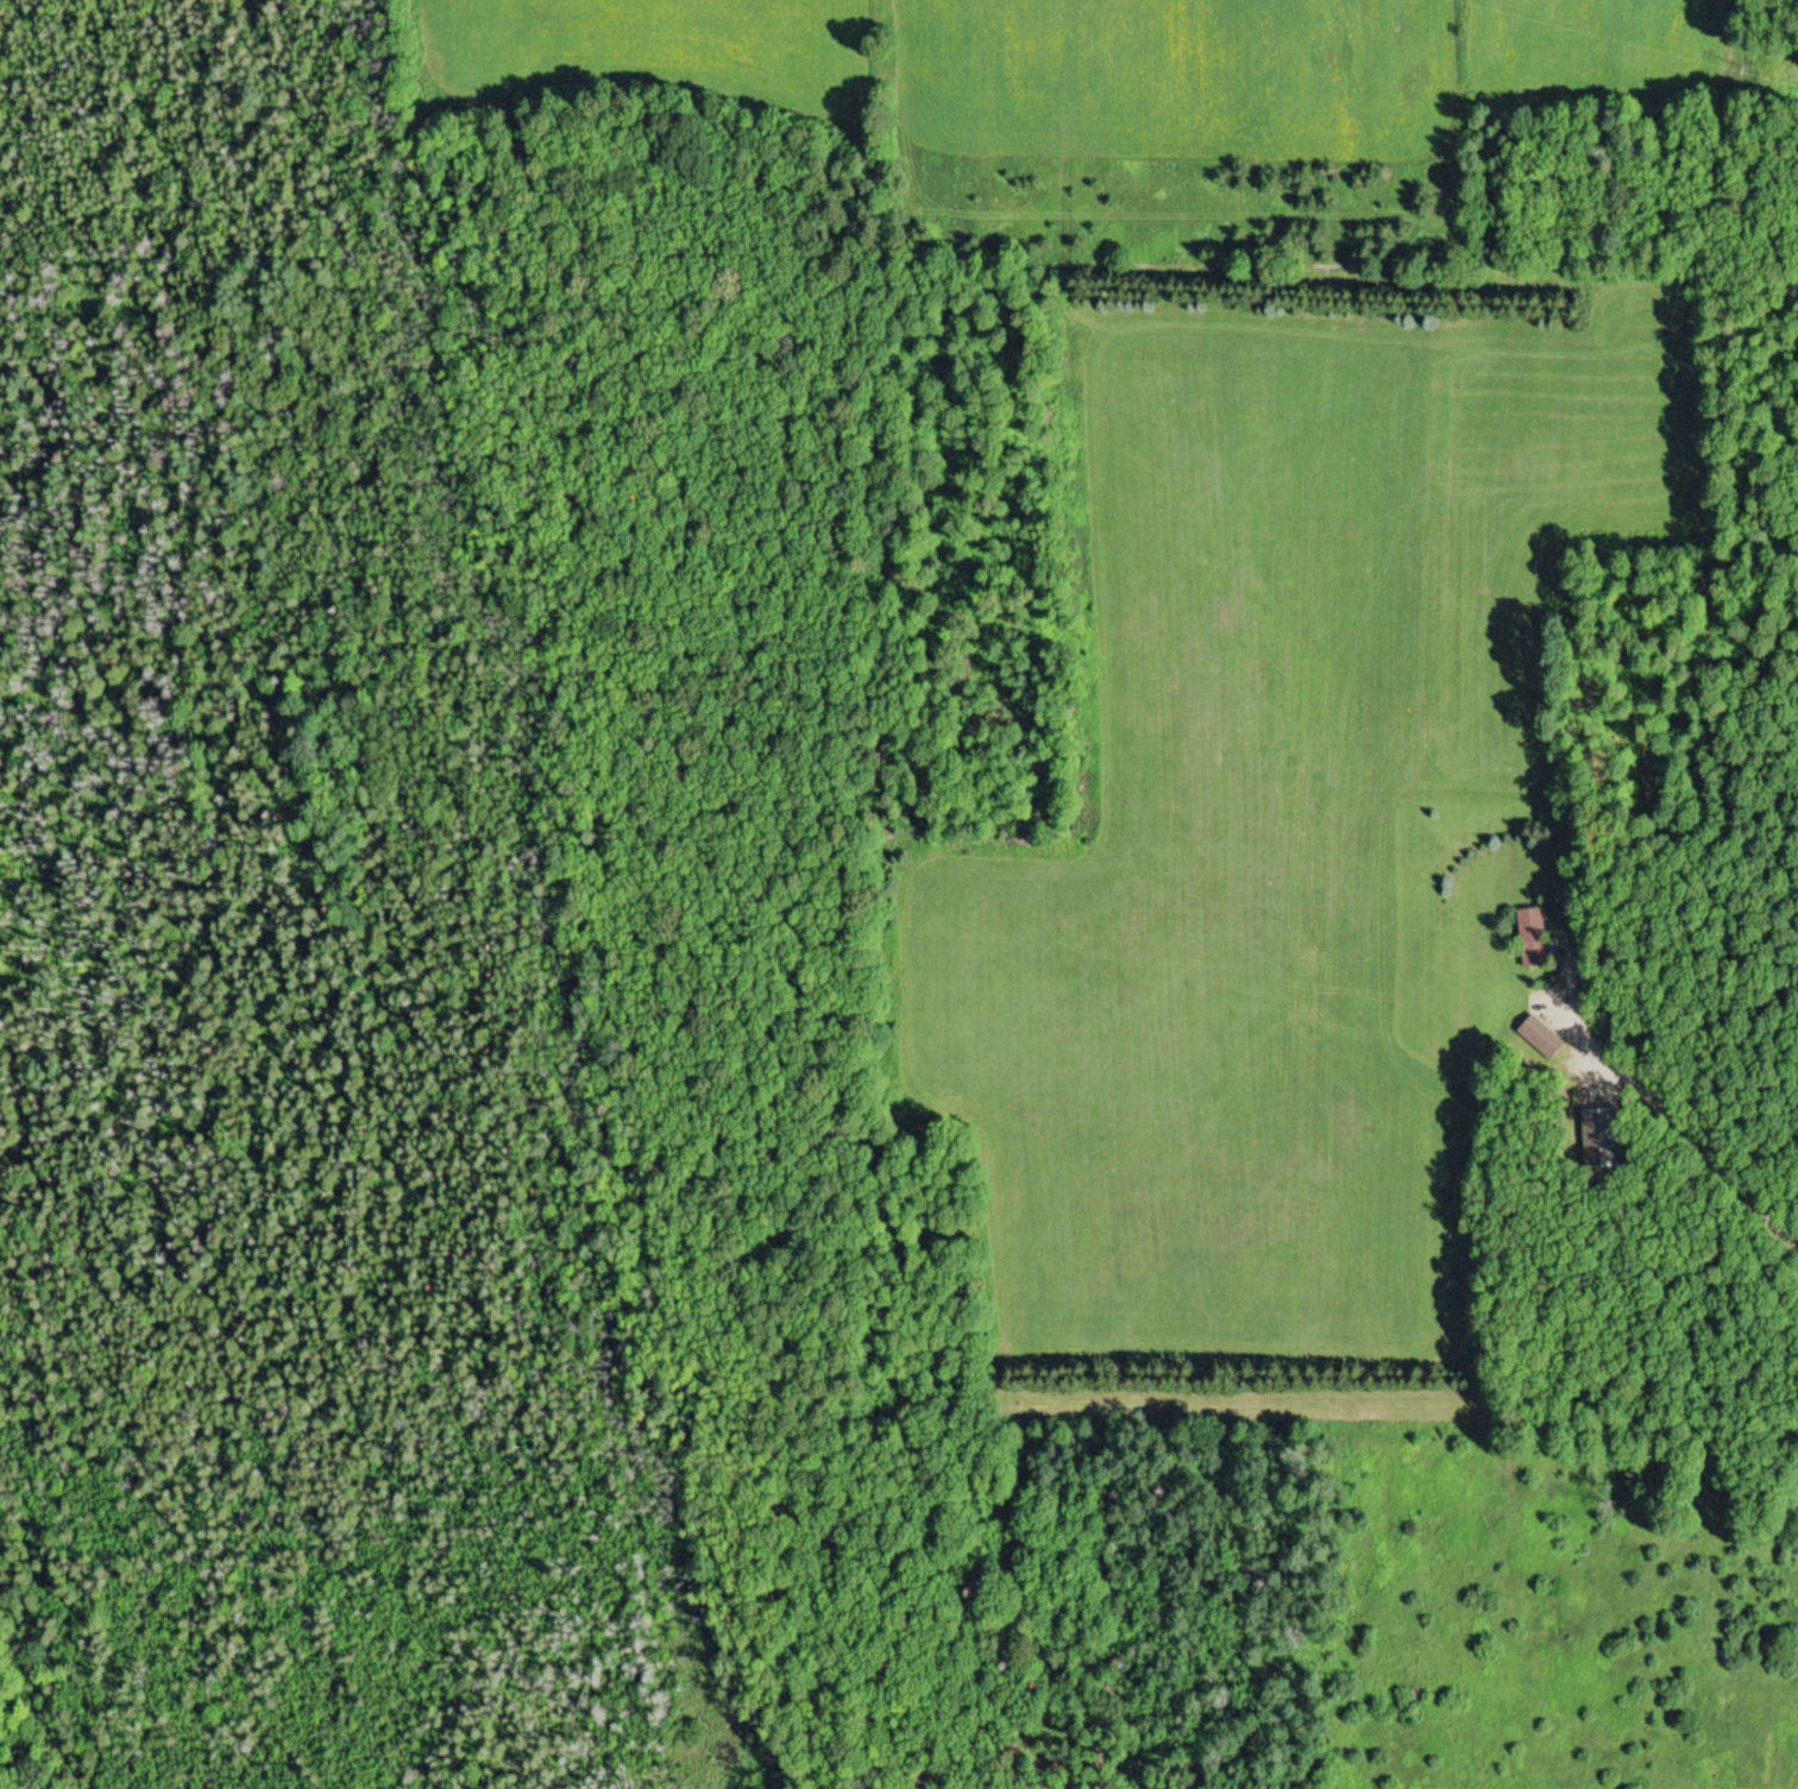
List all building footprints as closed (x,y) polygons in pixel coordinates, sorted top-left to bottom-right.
[(1519,968),(1545,966),(1540,909),(1514,911),(1519,968)]
